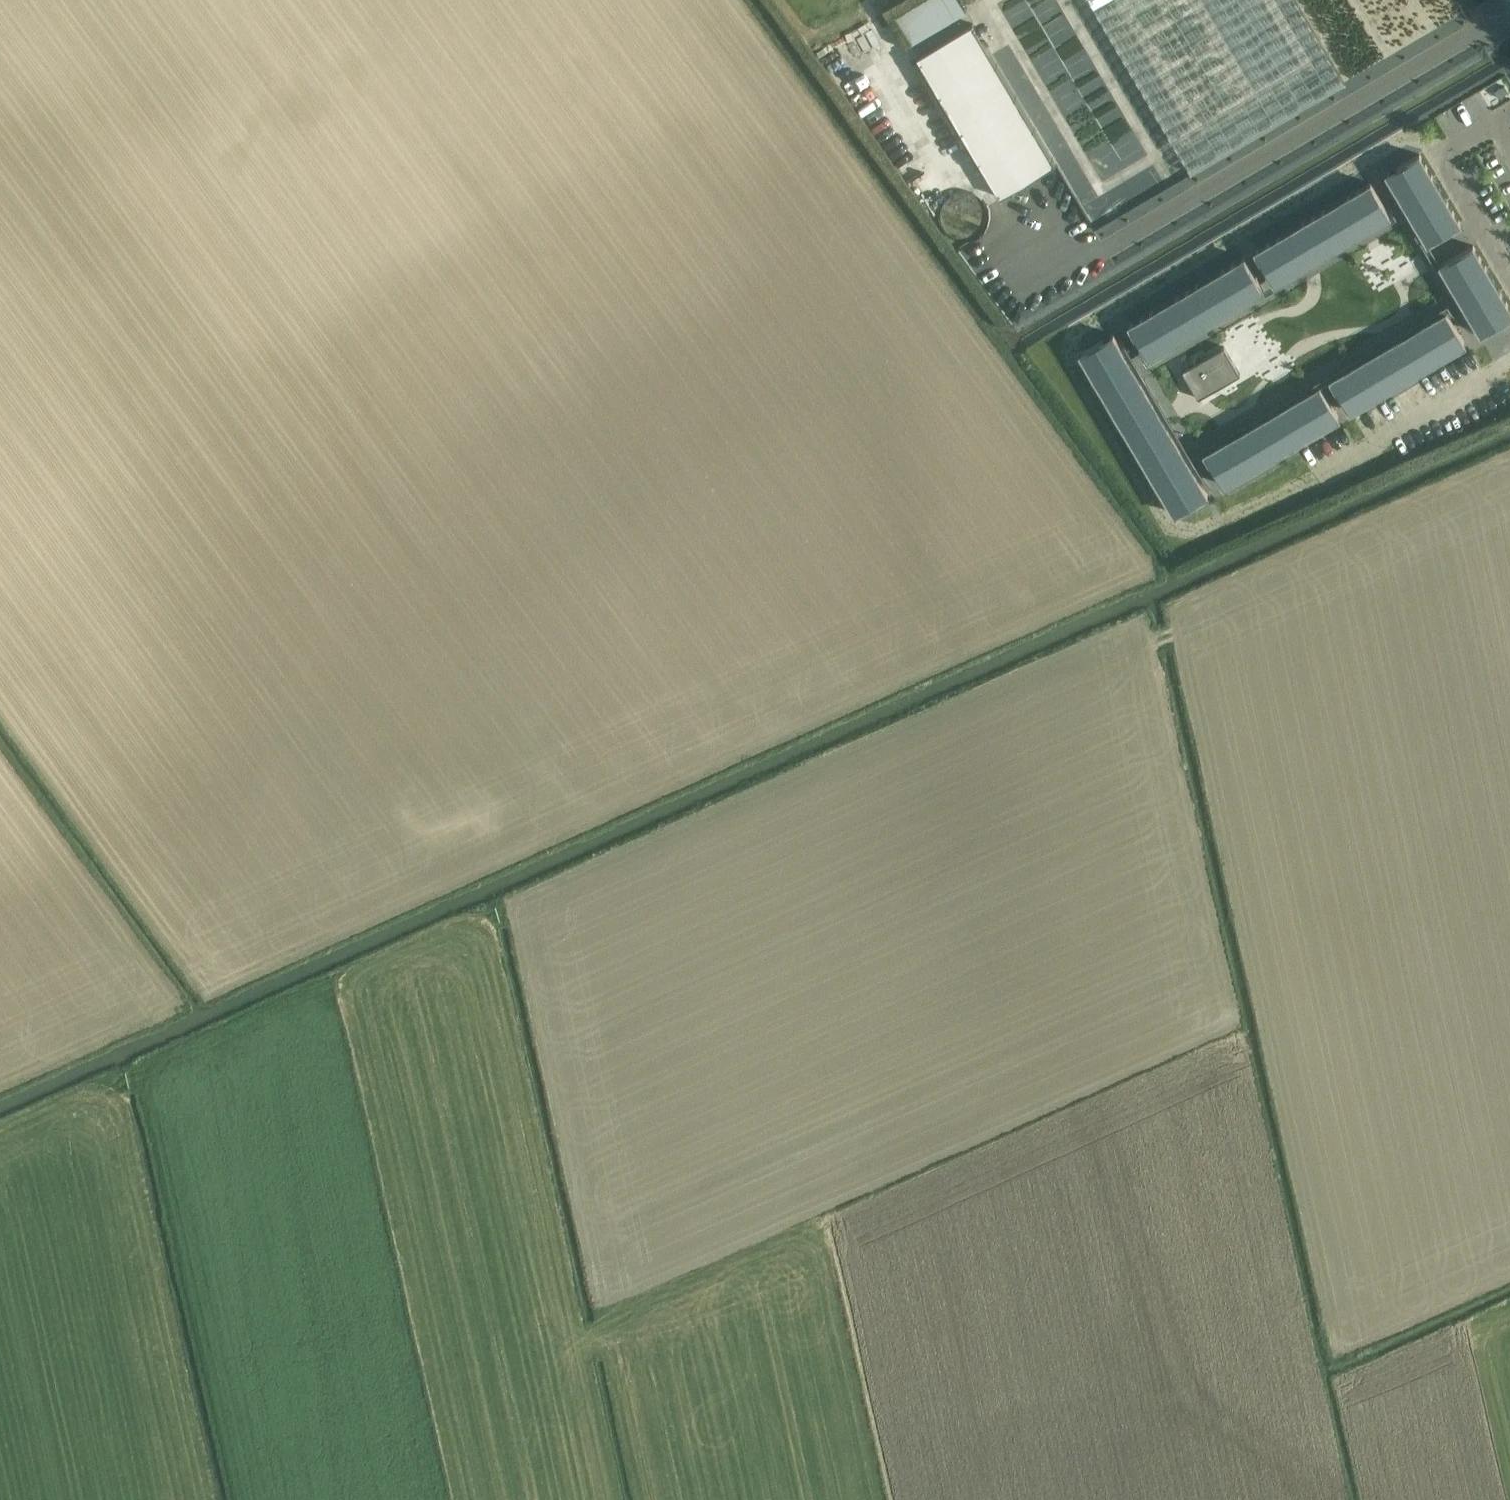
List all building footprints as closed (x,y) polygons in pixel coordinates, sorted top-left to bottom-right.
[(966,12),(959,0),(912,0),(890,13),(910,46),(966,12)] [(1192,172),(1345,83),(1296,0),(1090,0),(1192,172)] [(919,57),(1001,197),(1056,165),(974,24),(919,57)] [(1420,154),(1385,174),(1426,244),(1460,224),(1420,154)] [(1372,188),(1256,255),(1278,289),(1395,223),(1372,188)] [(1246,262),(1131,331),(1151,365),(1267,296),(1246,262)] [(1456,285),(1494,357),(1509,348),(1509,311),(1487,269),(1456,285)] [(1449,317),(1333,385),(1353,420),(1470,353),(1449,317)] [(1116,340),(1082,361),(1178,523),(1212,503),(1116,340)] [(1248,343),(1196,372),(1212,400),(1264,371),(1248,343)] [(1321,391),(1204,460),(1225,496),(1342,426),(1321,391)]
